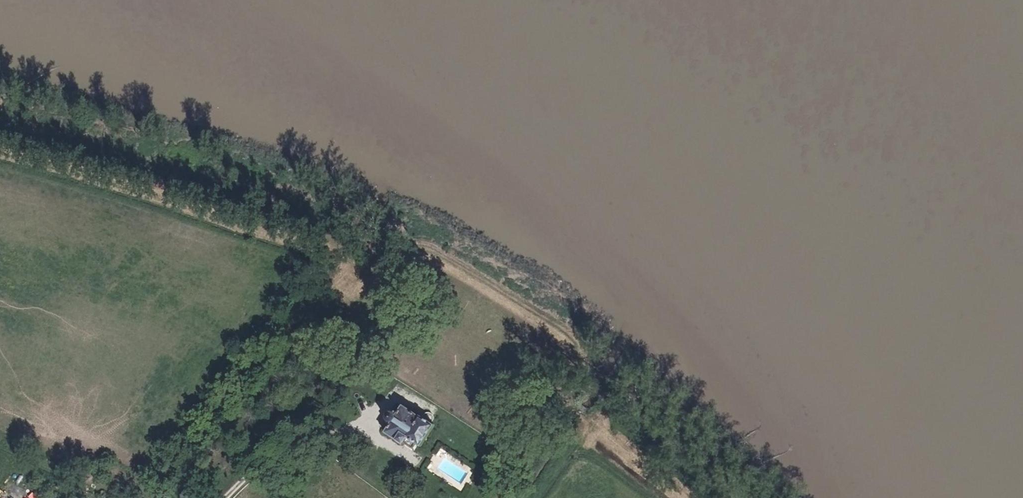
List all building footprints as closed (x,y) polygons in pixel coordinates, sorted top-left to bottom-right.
[(438,414),(405,393),(401,399),(394,399),(391,401),(389,403),(387,406),(387,409),(387,410),(390,415),(386,422),(406,435),(411,427),(423,435),(438,414)]
